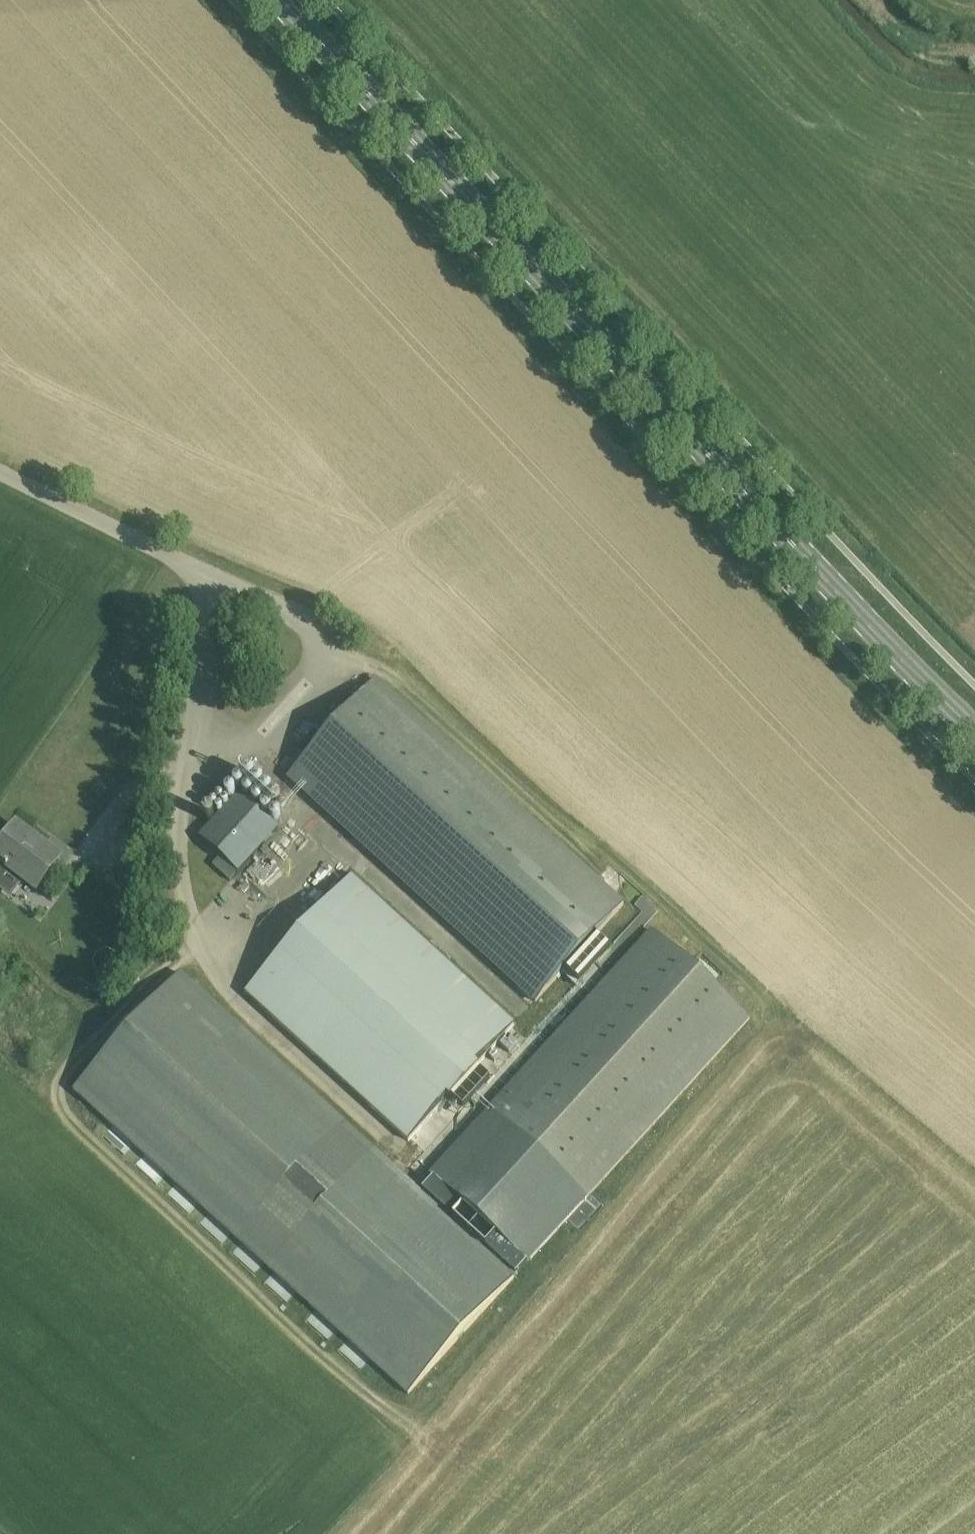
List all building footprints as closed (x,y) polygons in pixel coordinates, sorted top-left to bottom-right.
[(376,679),(288,777),(536,1002),(624,904),(376,679)] [(199,837),(238,872),(278,827),(240,792),(199,837)] [(0,848),(0,862),(3,865),(2,866),(7,869),(4,873),(20,885),(24,880),(37,890),(55,867),(48,861),(54,854),(44,846),(46,844),(35,836),(33,839),(16,826),(0,848)] [(350,877),(247,990),(411,1138),(513,1026),(350,877)] [(750,1019),(653,930),(418,1189),(515,1277),(750,1019)] [(180,973),(74,1090),(408,1395),(515,1277),(418,1189),(180,973)]
